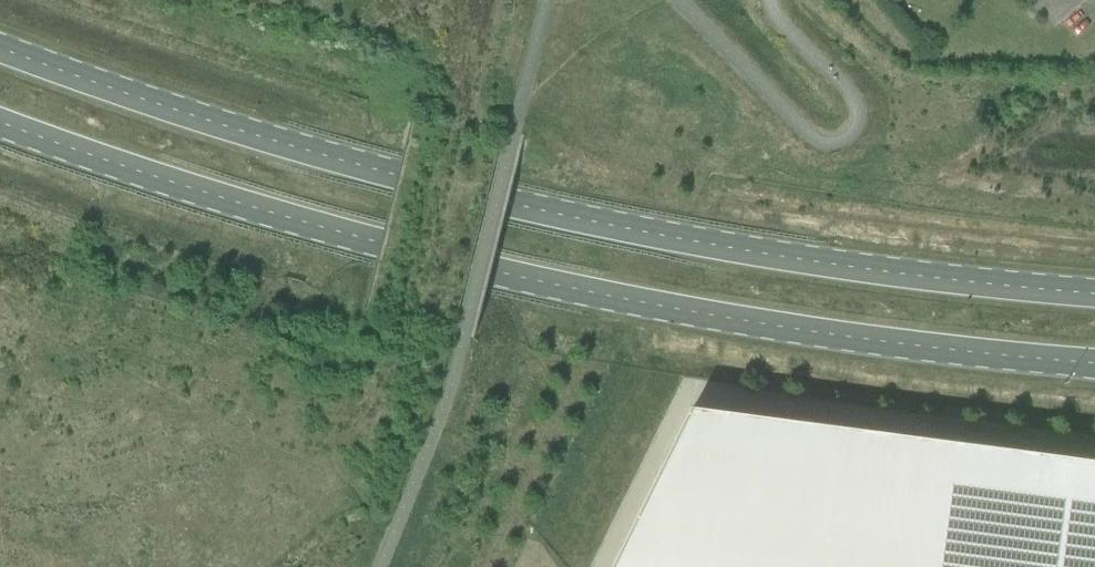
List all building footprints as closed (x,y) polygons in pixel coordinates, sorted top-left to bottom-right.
[(1055,28),(1088,0),(1032,0),(1055,28)] [(693,410),(615,566),(1094,566),(1094,463),(693,410)]
